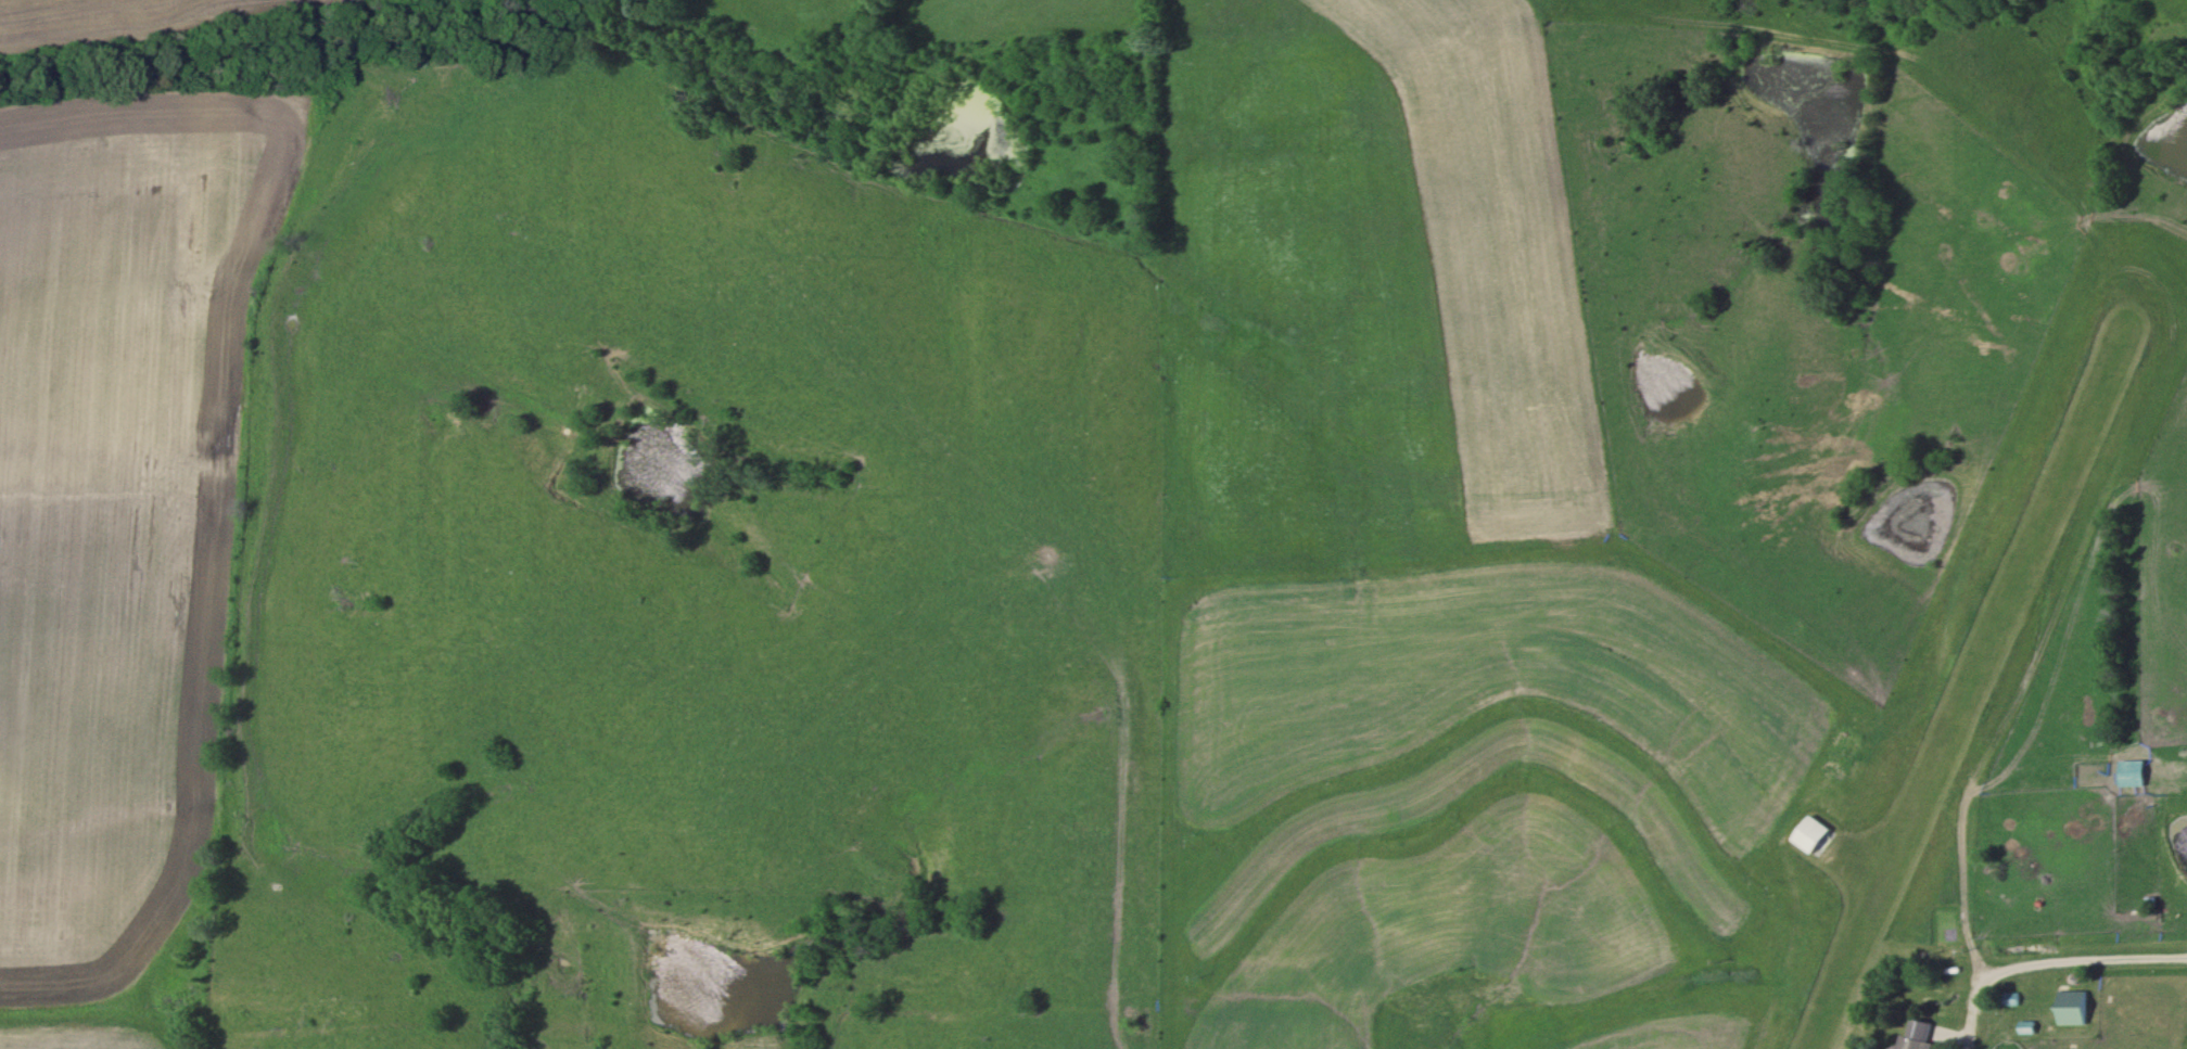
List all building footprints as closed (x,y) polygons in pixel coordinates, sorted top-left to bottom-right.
[(2113,760),(2113,785),(2141,785),(2141,760),(2113,760)] [(1837,829),(1813,811),(1794,837),(1818,855),(1837,829)] [(2083,991),(2051,991),(2051,1024),(2083,1024),(2083,991)] [(1906,1018),(1901,1036),(1889,1033),(1885,1048),(1924,1048),(1930,1024),(1906,1018)]
